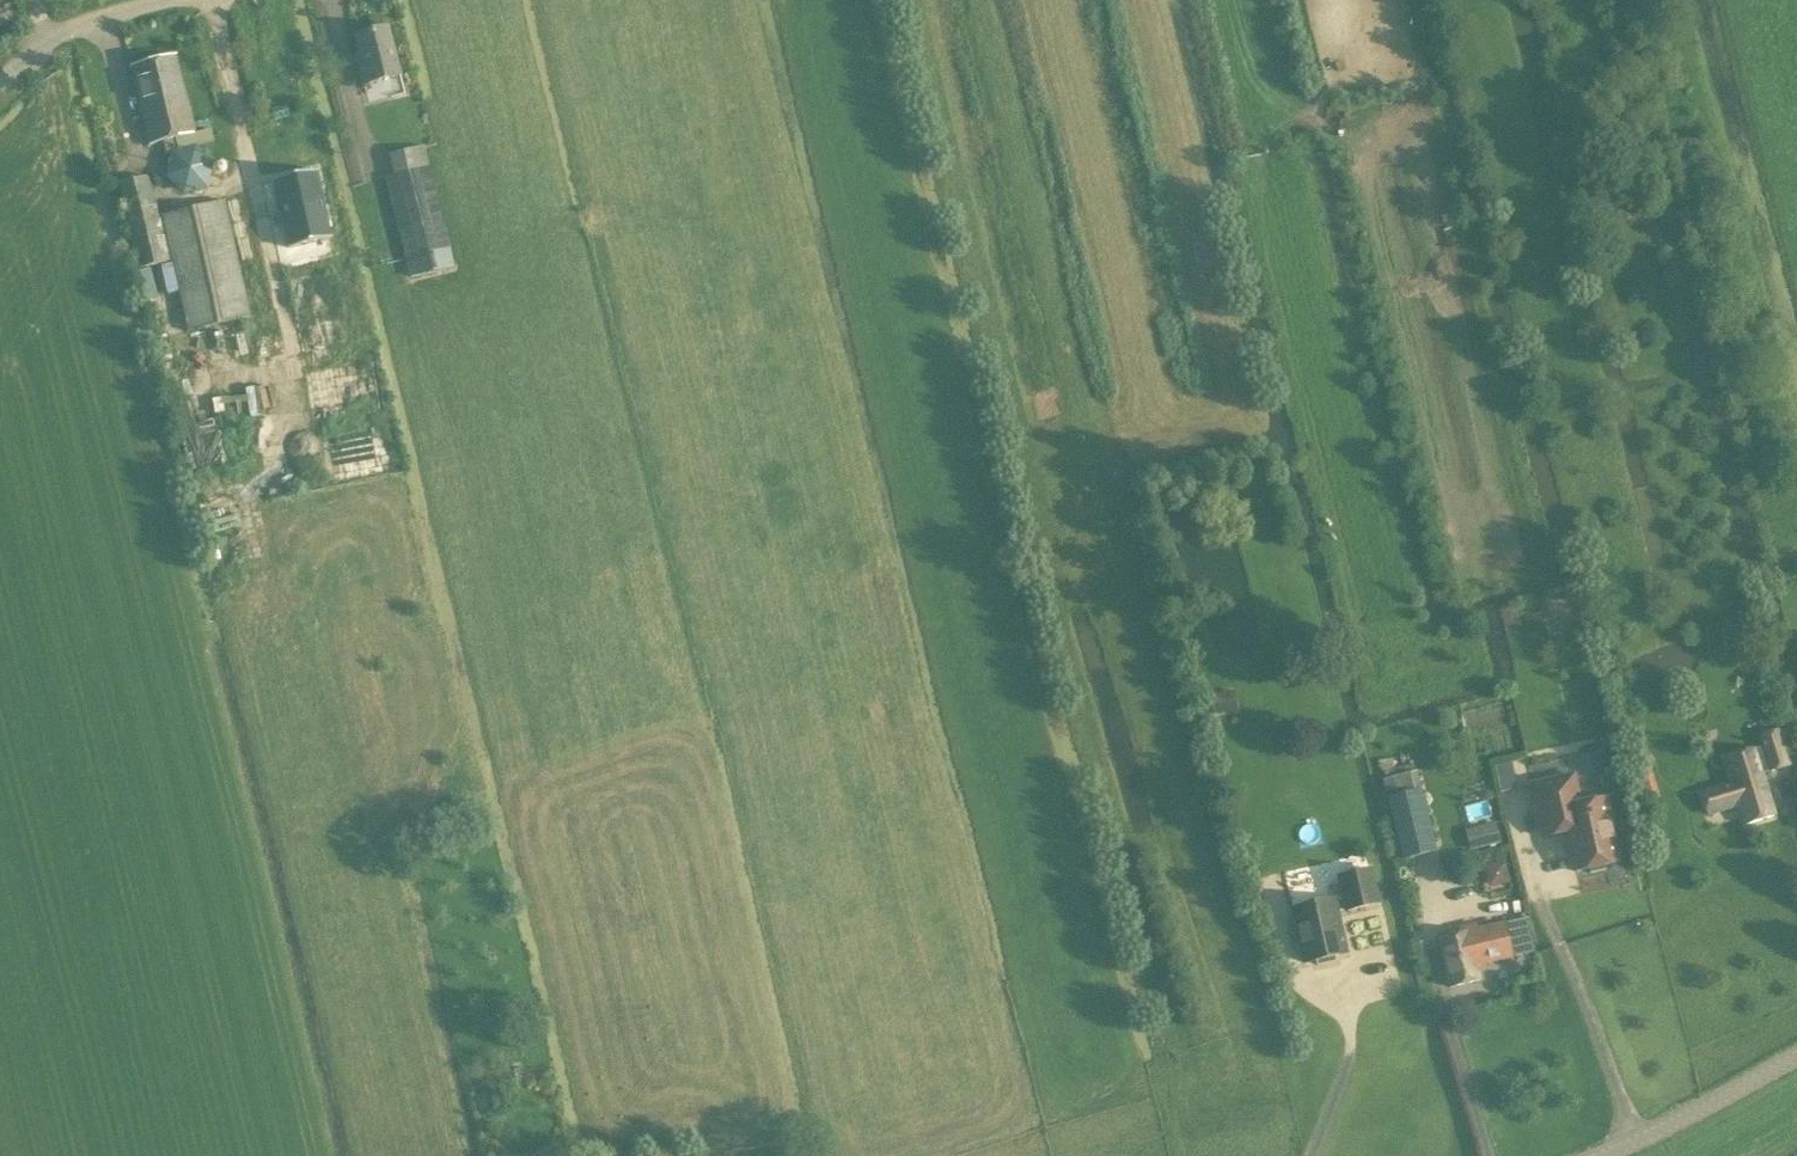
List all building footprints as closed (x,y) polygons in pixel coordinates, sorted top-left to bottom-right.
[(364,84),(400,76),(388,28),(355,35),(362,64),(359,66),(364,84)] [(149,145),(193,134),(175,57),(130,67),(149,145)] [(184,196),(208,188),(214,164),(198,148),(172,153),(166,177),(184,196)] [(409,279),(451,269),(427,169),(386,178),(409,279)] [(315,171),(273,181),(288,249),(330,239),(315,171)] [(1601,591),(1593,593),(1598,614),(1606,612),(1601,591)] [(1762,735),(1772,771),(1789,767),(1788,765),(1796,763),(1796,760),(1788,729),(1779,732),(1779,730),(1762,735)] [(1641,743),(1628,747),(1634,766),(1635,766),(1637,773),(1633,774),(1641,802),(1657,797),(1648,769),(1644,771),(1642,764),(1647,762),(1641,743)] [(1733,783),(1701,792),(1707,815),(1740,805),(1745,826),(1774,817),(1762,774),(1771,771),(1764,748),(1756,751),(1755,749),(1726,757),(1733,783)] [(1415,772),(1382,780),(1387,798),(1420,790),(1415,772)] [(1579,804),(1573,775),(1531,785),(1543,837),(1566,832),(1575,872),(1588,869),(1590,873),(1605,870),(1604,865),(1617,862),(1610,829),(1612,828),(1605,798),(1579,804)] [(1435,851),(1420,790),(1387,798),(1402,859),(1435,851)] [(1495,824),(1468,831),(1473,851),(1500,844),(1495,824)] [(1369,869),(1339,876),(1344,898),(1347,909),(1347,912),(1378,905),(1369,869)] [(1296,923),(1291,924),(1297,949),(1302,948),(1305,963),(1316,961),(1317,966),(1335,961),(1334,957),(1345,954),(1335,912),(1347,909),(1344,898),(1332,901),(1332,899),(1292,908),(1296,923)] [(1475,966),(1534,952),(1527,919),(1467,932),(1466,925),(1459,927),(1460,934),(1438,939),(1449,987),(1479,980),(1475,966)]
